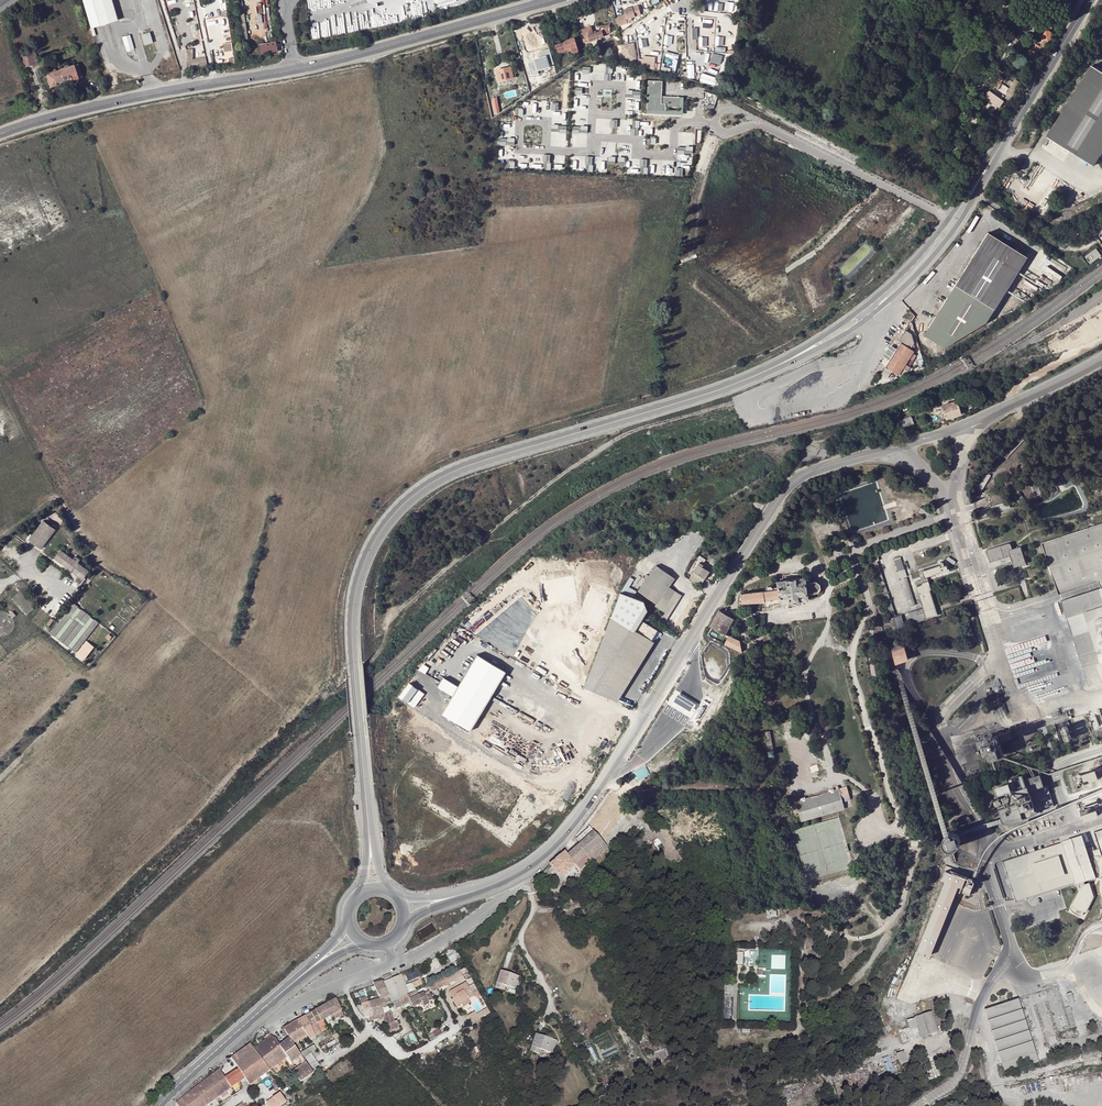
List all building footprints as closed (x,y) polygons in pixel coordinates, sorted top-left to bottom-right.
[(113,0),(93,0),(100,25),(119,20),(116,8),(113,0)] [(240,39),(247,38),(241,0),(235,0),(240,39)] [(627,23),(627,22),(626,19),(633,17),(635,16),(634,14),(640,13),(638,6),(623,10),(624,14),(615,17),(618,26),(627,23)] [(610,25),(601,25),(601,30),(593,33),(590,26),(581,29),(584,38),(582,39),(584,43),(589,41),(589,42),(603,37),(602,33),(610,33),(610,25)] [(1032,56),(1037,60),(1053,34),(1048,31),(1044,28),(1039,37),(1042,39),(1032,56)] [(149,32),(141,35),(144,45),(153,43),(149,32)] [(129,35),(122,37),(127,51),(134,49),(129,35)] [(554,45),(557,52),(571,47),(572,52),(578,50),(574,37),(567,39),(563,41),(563,42),(554,45)] [(233,50),(233,41),(224,42),(225,50),(233,50)] [(276,41),(258,45),(260,54),(278,51),(276,41)] [(633,43),(620,46),(623,62),(636,60),(633,43)] [(723,59),(723,52),(726,52),(726,46),(712,46),(713,60),(723,59)] [(566,53),(567,56),(578,53),(578,50),(572,52),(571,47),(557,52),(558,56),(566,53)] [(193,49),(186,49),(187,69),(208,65),(206,57),(193,59),(193,49)] [(675,72),(679,54),(665,51),(661,69),(675,72)] [(21,55),(24,67),(35,64),(31,52),(21,55)] [(532,64),(528,65),(531,74),(535,73),(535,74),(546,72),(543,61),(538,62),(538,60),(536,59),(532,60),(531,61),(532,64)] [(654,62),(643,61),(642,68),(653,70),(654,62)] [(51,86),(57,84),(56,82),(71,77),(72,80),(78,78),(74,65),(69,67),(68,64),(64,65),(65,68),(60,69),(59,66),(54,68),(55,69),(52,70),(53,71),(47,73),(51,86)] [(78,64),(74,65),(78,78),(82,77),(78,64)] [(1023,71),(1028,75),(1032,67),(1027,64),(1023,71)] [(513,78),(512,73),(510,66),(496,70),(499,82),(513,78)] [(1047,138),(1094,167),(1098,161),(1101,163),(1101,72),(1092,66),(1047,138)] [(718,78),(702,73),(699,82),(714,88),(718,78)] [(576,74),(576,82),(585,82),(585,74),(576,74)] [(527,76),(528,80),(530,85),(531,89),(536,87),(532,75),(527,76)] [(648,80),(647,109),(666,110),(666,107),(680,108),(681,97),(662,96),(662,81),(648,80)] [(1007,94),(1013,98),(1021,85),(1014,81),(1006,94),(1007,94)] [(640,92),(625,91),(624,98),(640,99),(640,92)] [(1013,98),(1007,94),(1002,102),(1008,106),(1013,98)] [(683,115),(684,97),(681,97),(680,108),(680,111),(666,110),(647,109),(647,113),(683,115)] [(988,234),(924,336),(944,348),(986,323),(1026,258),(988,234)] [(1085,256),(1090,264),(1101,256),(1096,248),(1085,256)] [(902,378),(915,373),(914,371),(909,373),(907,372),(903,370),(906,364),(909,360),(916,363),(918,360),(917,356),(913,353),(914,352),(910,349),(914,345),(911,334),(905,331),(897,342),(900,343),(896,350),(889,362),(880,376),(887,380),(892,372),(902,378)] [(889,345),(882,357),(889,362),(896,350),(889,345)] [(958,401),(942,406),(944,410),(941,411),(942,413),(944,413),(945,415),(942,416),(943,420),(947,419),(947,420),(962,416),(961,412),(963,412),(962,406),(959,407),(958,401)] [(912,418),(899,422),(901,429),(914,425),(912,418)] [(43,520),(28,540),(41,550),(56,530),(43,520)] [(1042,542),(1057,589),(1101,574),(1101,523),(1042,542)] [(1008,544),(987,551),(991,563),(1001,559),(1011,556),(1012,559),(1014,568),(1026,564),(1021,547),(1013,550),(1012,546),(1010,545),(1009,544),(1008,544)] [(60,550),(53,559),(82,580),(83,578),(89,572),(78,563),(79,561),(75,557),(73,559),(60,550)] [(877,553),(868,556),(870,563),(879,560),(877,553)] [(940,566),(922,571),(924,579),(927,578),(948,571),(946,566),(944,567),(943,563),(942,563),(941,563),(939,564),(940,566)] [(657,565),(639,591),(657,603),(662,596),(668,600),(674,591),(668,587),(675,578),(657,565)] [(698,565),(690,579),(701,585),(709,571),(698,565)] [(82,580),(77,577),(74,582),(80,586),(85,579),(83,578),(82,580)] [(742,594),(743,602),(764,602),(765,601),(779,599),(780,604),(808,600),(807,594),(818,593),(820,589),(820,584),(816,582),(806,584),(805,577),(777,581),(778,589),(742,594)] [(931,591),(928,582),(916,586),(923,608),(908,613),(909,615),(911,620),(907,622),(908,625),(912,623),(912,625),(937,616),(930,591),(931,591)] [(676,592),(668,587),(674,591),(668,600),(662,596),(657,603),(655,606),(663,611),(676,592)] [(1067,618),(1084,612),(1101,663),(1101,662),(1101,588),(1061,601),(1067,618)] [(663,611),(661,615),(667,619),(682,596),(676,592),(663,611)] [(650,641),(656,630),(641,621),(646,612),(643,604),(619,594),(583,689),(617,703),(654,644),(650,641)] [(99,623),(74,603),(50,633),(76,653),(99,623)] [(710,626),(725,634),(733,619),(719,610),(710,626)] [(1067,618),(1090,687),(1101,683),(1101,666),(1101,663),(1084,612),(1067,618)] [(900,616),(890,620),(893,631),(904,627),(900,616)] [(742,653),(740,641),(732,637),(728,645),(742,653)] [(904,643),(891,647),(897,663),(909,659),(904,643)] [(442,714),(471,731),(506,672),(477,654),(442,714)] [(426,672),(429,667),(424,663),(420,669),(426,672)] [(899,670),(893,671),(896,681),(899,680),(902,679),(899,670)] [(678,694),(673,702),(681,707),(691,713),(696,705),(686,699),(678,694)] [(1088,711),(1076,715),(1078,721),(1090,717),(1091,718),(1095,717),(1093,712),(1089,713),(1088,711)] [(1099,727),(1100,725),(1100,724),(1099,722),(1098,721),(1095,719),(1093,719),(1091,720),(1090,721),(1088,724),(1088,726),(1089,728),(1091,730),(1093,731),(1095,731),(1097,730),(1099,729),(1099,727)] [(797,721),(784,726),(787,733),(800,729),(797,721)] [(1086,731),(1087,729),(1086,726),(1085,725),(1083,723),(1080,723),(1077,724),(1076,726),(1075,728),(1075,730),(1076,732),(1077,734),(1079,735),(1082,735),(1083,735),(1085,733),(1086,731)] [(993,736),(994,739),(997,738),(999,743),(1013,738),(1011,730),(993,736)] [(770,732),(765,733),(771,763),(775,763),(770,732)] [(987,740),(976,743),(979,751),(986,748),(987,751),(989,750),(991,759),(1001,756),(997,745),(999,744),(999,743),(997,738),(994,739),(993,736),(993,734),(986,737),(987,740)] [(1094,771),(1081,776),(1084,784),(1097,780),(1094,771)] [(1014,791),(995,797),(1003,820),(1004,823),(1023,817),(1023,818),(1037,814),(1036,812),(1054,806),(1048,786),(1044,787),(1041,775),(1025,780),(1023,775),(1010,779),(1014,791)] [(847,787),(839,789),(843,803),(851,801),(847,787)] [(800,800),(796,801),(802,821),(845,809),(843,803),(839,789),(834,791),(828,792),(805,799),(800,800)] [(560,877),(569,870),(575,866),(578,869),(580,872),(607,847),(597,836),(600,834),(619,806),(610,796),(588,827),(589,828),(578,838),(581,843),(567,855),(564,852),(550,864),(535,882),(538,884),(547,875),(548,876),(549,875),(549,874),(554,870),(560,877)] [(1097,807),(1082,810),(1084,818),(1098,815),(1097,807)] [(971,827),(964,829),(966,829),(968,830),(969,832),(969,834),(968,836),(967,837),(973,835),(972,831),(971,827)] [(1094,831),(1101,855),(1101,828),(1094,831)] [(965,837),(967,837),(968,836),(969,834),(969,832),(968,830),(966,829),(964,829),(963,830),(961,832),(961,833),(962,835),(963,837),(965,837)] [(944,839),(943,842),(944,845),(945,848),(947,850),(951,851),(954,851),(957,850),(959,847),(960,844),(960,841),(958,838),(956,836),(953,835),(950,835),(947,836),(944,839)] [(1062,842),(1075,882),(1076,883),(1096,877),(1083,835),(1062,842)] [(1075,882),(1062,842),(1004,862),(1016,900),(1061,886),(1075,882)] [(575,866),(569,870),(572,874),(578,869),(575,866)] [(962,879),(945,872),(941,882),(945,883),(917,953),(931,957),(956,894),(960,896),(965,884),(962,879)] [(1089,884),(1081,886),(1071,906),(1085,913),(1094,897),(1089,884)] [(776,909),(767,910),(768,917),(777,916),(776,909)] [(1054,912),(1044,916),(1047,926),(1057,922),(1054,912)] [(1042,916),(1031,920),(1034,930),(1045,926),(1042,916)] [(453,947),(445,953),(451,963),(460,958),(453,947)] [(743,953),(735,953),(734,979),(737,979),(737,964),(743,964),(743,953)] [(409,980),(419,976),(418,971),(407,974),(409,980)] [(512,978),(513,975),(501,971),(495,988),(504,991),(505,986),(517,990),(521,980),(512,978)] [(407,995),(409,994),(402,977),(398,978),(398,976),(383,982),(389,996),(391,1002),(392,1002),(407,995)] [(445,976),(434,981),(438,987),(439,989),(449,984),(445,976)] [(383,981),(374,984),(380,999),(382,1008),(386,1006),(383,998),(389,996),(383,982),(383,981)] [(434,981),(429,984),(432,990),(438,987),(434,981)] [(462,1005),(461,1004),(460,1003),(467,999),(468,1000),(473,997),(467,988),(465,984),(449,993),(455,1003),(454,1004),(456,1008),(462,1005)] [(467,988),(473,997),(479,999),(479,998),(480,999),(480,998),(473,985),(467,988)] [(413,1006),(433,997),(431,995),(426,997),(425,994),(419,996),(417,991),(407,995),(413,1006)] [(400,1002),(408,998),(407,995),(392,1002),(393,1003),(396,1009),(401,1006),(400,1002)] [(434,1000),(433,997),(413,1006),(414,1008),(423,1004),(424,1007),(430,1004),(429,1002),(434,1000)] [(362,1004),(365,1018),(369,1017),(370,1020),(382,1018),(382,1014),(383,1014),(382,1008),(380,999),(367,1002),(362,1004)] [(335,1000),(315,1011),(321,1021),(317,1023),(321,1032),(329,1029),(323,1020),(332,1015),(341,1010),(335,1000)] [(1018,1000),(985,1010),(1005,1073),(1039,1062),(1018,1000)] [(386,1006),(382,1008),(383,1014),(384,1015),(391,1012),(388,1005),(386,1006)] [(342,1014),(341,1010),(332,1015),(334,1018),(342,1014)] [(477,1015),(479,1019),(489,1013),(487,1010),(477,1015)] [(315,1011),(305,1017),(310,1027),(317,1023),(321,1021),(315,1011)] [(384,1018),(386,1025),(387,1025),(389,1033),(399,1030),(397,1022),(394,1022),(391,1012),(384,1015),(384,1018)] [(931,1013),(914,1018),(915,1022),(912,1023),(914,1027),(916,1026),(921,1038),(938,1032),(931,1013)] [(289,1038),(293,1043),(307,1035),(310,1039),(321,1032),(317,1023),(310,1027),(305,1017),(283,1029),(289,1038)] [(912,1027),(899,1031),(902,1044),(916,1040),(912,1027)] [(428,1034),(431,1039),(442,1033),(440,1028),(428,1034)] [(547,1041),(548,1038),(536,1034),(530,1051),(539,1054),(540,1050),(553,1053),(556,1044),(547,1041)] [(265,1041),(272,1052),(280,1046),(279,1046),(280,1045),(275,1039),(271,1036),(265,1041)] [(339,1042),(337,1039),(335,1040),(333,1037),(320,1044),(321,1047),(322,1047),(323,1049),(325,1048),(324,1046),(326,1045),(328,1048),(339,1042)] [(301,1055),(300,1054),(293,1043),(289,1038),(286,1040),(295,1053),(292,1056),(290,1053),(286,1056),(287,1057),(284,1059),(289,1066),(292,1064),(291,1063),(297,1058),(301,1055)] [(280,1046),(286,1056),(290,1053),(292,1056),(295,1053),(286,1040),(280,1045),(279,1046),(280,1046)] [(265,1041),(254,1049),(262,1060),(272,1052),(265,1041)] [(245,1079),(249,1085),(270,1070),(262,1060),(254,1049),(250,1044),(231,1058),(238,1069),(245,1079)] [(262,1060),(270,1070),(272,1068),(284,1059),(287,1057),(286,1056),(280,1046),(272,1052),(262,1060)] [(313,1070),(319,1066),(311,1054),(317,1051),(313,1046),(300,1054),(301,1055),(303,1058),(304,1057),(313,1070)] [(904,1052),(896,1055),(901,1065),(908,1063),(904,1052)] [(302,1065),(306,1063),(303,1058),(301,1055),(297,1058),(302,1065)] [(888,1055),(882,1058),(889,1073),(895,1070),(888,1055)] [(300,1082),(313,1073),(311,1071),(306,1063),(302,1065),(293,1071),(300,1082)] [(238,1069),(225,1078),(219,1070),(209,1077),(199,1085),(190,1092),(176,1103),(178,1105),(205,1105),(207,1105),(211,1101),(231,1087),(245,1079),(238,1069)] [(287,1103),(281,1092),(266,1100),(269,1105),(281,1105),(287,1103)]
